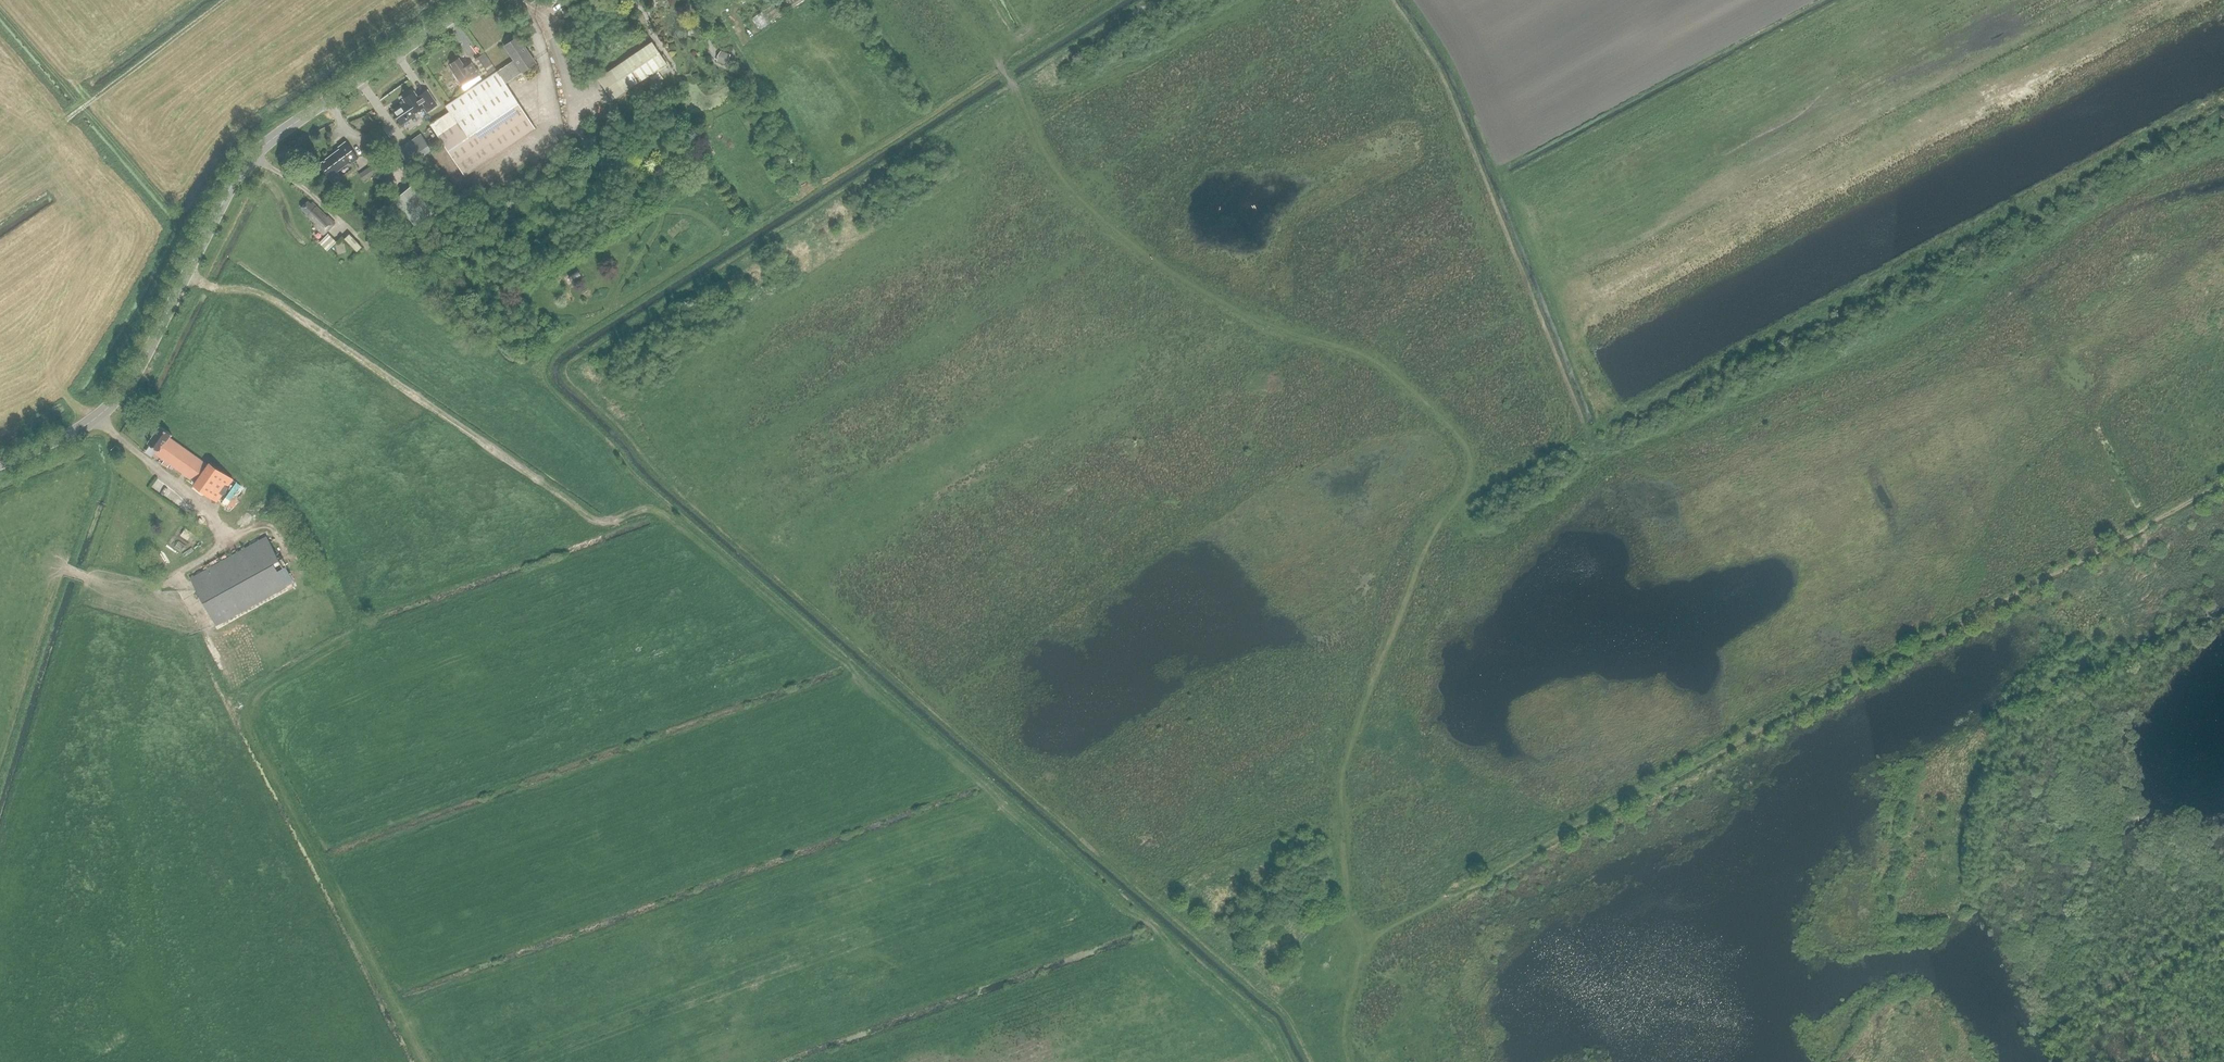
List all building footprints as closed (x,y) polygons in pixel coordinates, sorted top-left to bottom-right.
[(570,10),(567,5),(561,9),(565,14),(570,10)] [(766,11),(756,15),(761,27),(771,24),(766,11)] [(446,106),(450,112),(431,125),(465,176),(535,128),(506,83),(522,72),(536,63),(518,37),(504,46),(514,60),(498,71),(446,106)] [(663,79),(659,73),(669,66),(650,39),(596,76),(615,103),(651,78),(656,84),(663,79)] [(727,65),(731,54),(721,51),(717,61),(727,65)] [(475,60),(483,73),(490,68),(481,56),(475,60)] [(451,68),(454,74),(456,78),(457,78),(463,86),(480,75),(472,63),(467,66),(466,63),(463,65),(459,59),(451,64),(453,67),(451,68)] [(437,105),(428,90),(418,97),(414,92),(403,99),(406,103),(393,111),(401,122),(424,107),(427,112),(437,105)] [(421,134),(399,149),(410,165),(432,149),(421,134)] [(696,144),(707,160),(715,155),(703,138),(696,144)] [(342,179),(337,172),(350,162),(351,163),(358,158),(346,142),(339,147),(340,149),(320,164),(334,184),(342,179)] [(358,174),(364,181),(385,167),(380,159),(358,174)] [(412,186),(394,199),(415,226),(432,212),(412,186)] [(335,223),(328,216),(327,217),(312,202),(311,204),(308,201),(301,208),(308,214),(307,215),(315,223),(313,224),(323,235),(335,223)] [(358,250),(363,246),(352,233),(347,237),(358,250)] [(336,242),(328,234),(320,242),(327,251),(336,242)] [(154,453),(164,460),(162,464),(167,468),(169,464),(196,483),(194,485),(226,507),(241,486),(210,463),(208,465),(169,437),(171,434),(160,426),(148,443),(157,450),(154,453)] [(267,537),(190,579),(216,625),(293,583),(267,537)]
